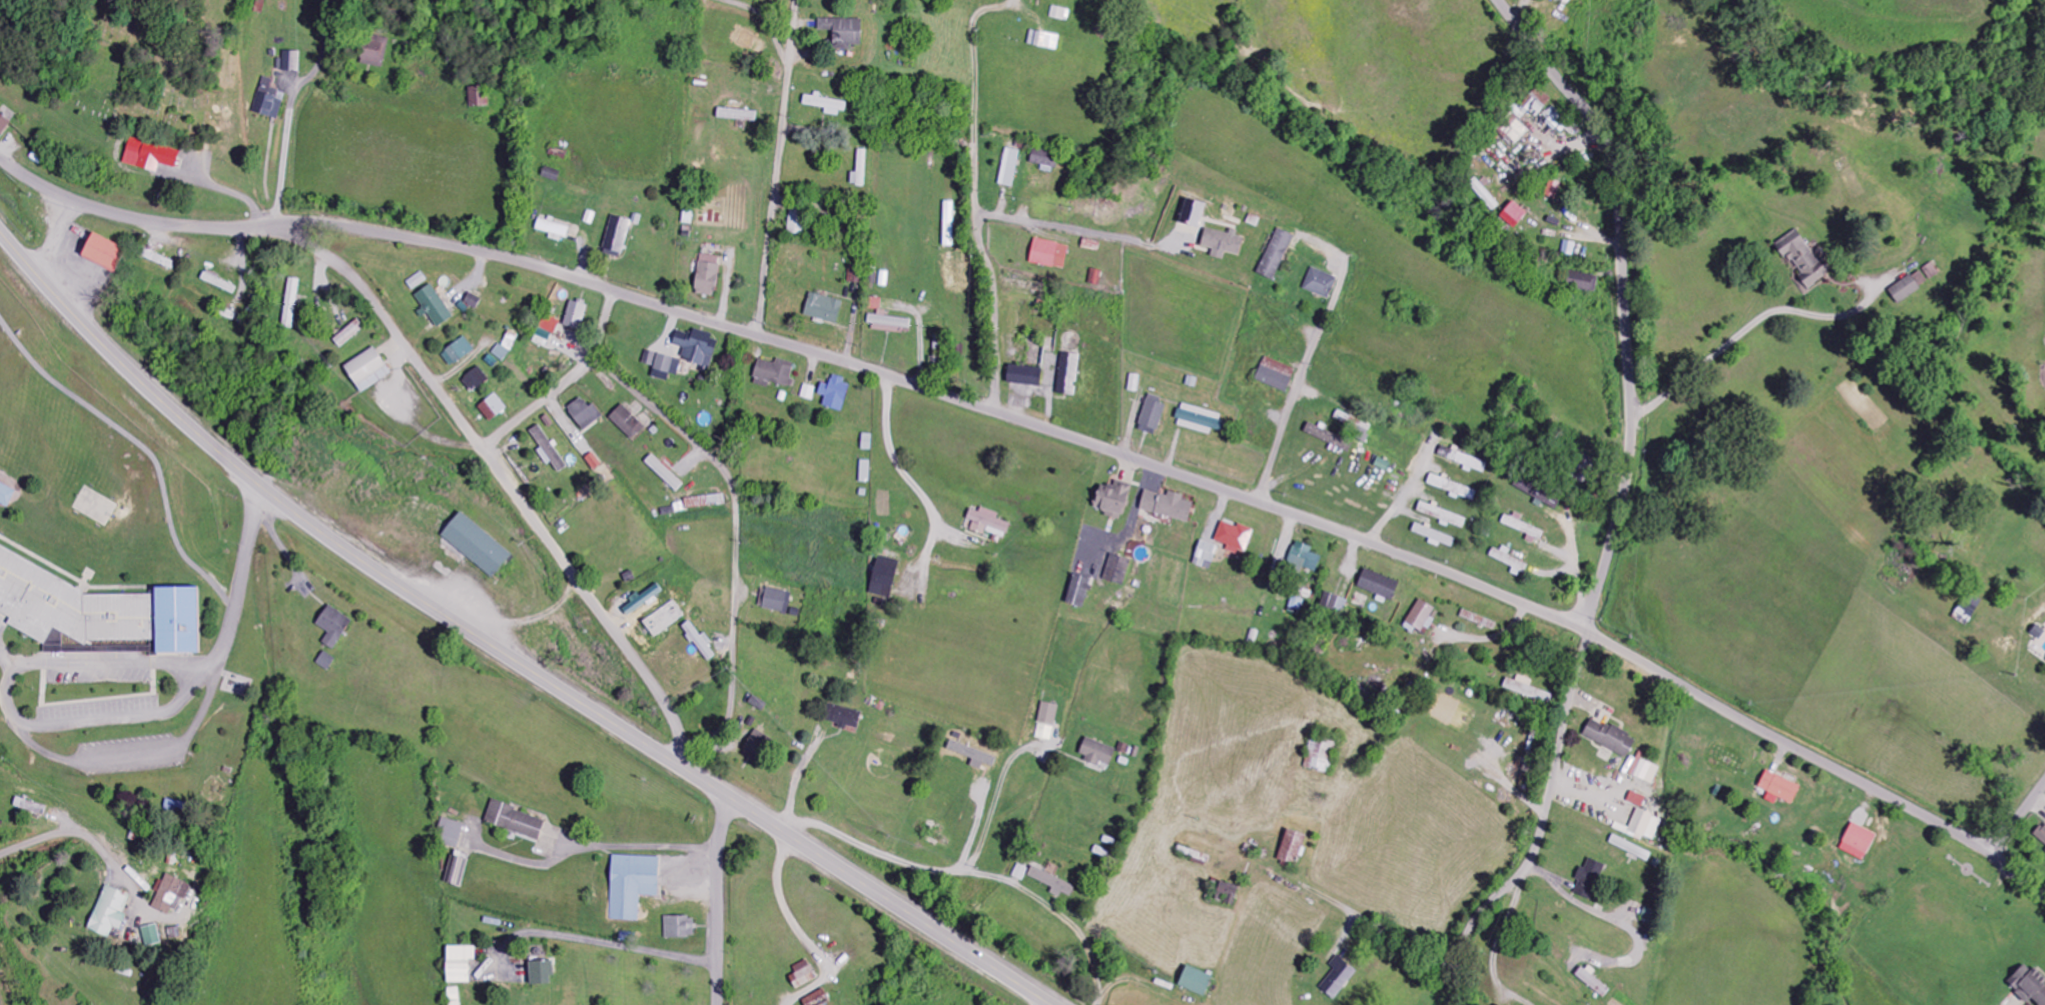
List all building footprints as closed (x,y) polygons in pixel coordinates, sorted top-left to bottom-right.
[(1068,22),(1071,11),(1053,7),(1050,18),(1068,22)] [(832,51),(850,52),(850,47),(860,47),(861,20),(818,19),(817,31),(833,32),(832,51)] [(1028,45),(1057,51),(1060,37),(1031,30),(1028,45)] [(364,65),(385,68),(389,38),(369,35),(364,65)] [(299,72),(300,52),(282,52),(282,72),(299,72)] [(279,120),(282,101),(277,100),(279,90),(272,89),(274,80),(261,77),(253,114),(279,120)] [(470,107),(490,107),(490,88),(471,87),(470,107)] [(1538,117),(1550,101),(1535,90),(1517,113),(1524,118),(1529,110),(1538,117)] [(826,108),(826,113),(846,115),(848,102),(818,99),(818,98),(804,96),(803,106),(826,108)] [(1556,130),(1567,119),(1553,106),(1543,118),(1556,130)] [(756,123),(758,113),(717,108),(716,119),(756,123)] [(0,116),(0,137),(9,121),(0,116)] [(1516,146),(1529,131),(1513,117),(1500,132),(1516,146)] [(181,152),(132,138),(124,164),(158,174),(160,165),(176,169),(181,152)] [(1013,188),(1021,152),(1006,149),(999,185),(1013,188)] [(867,186),(868,150),(859,150),(858,174),(852,173),(851,186),(867,186)] [(1030,164),(1041,165),(1040,171),(1054,174),(1057,154),(1033,150),(1030,164)] [(1470,183),(1492,213),(1500,207),(1477,178),(1470,183)] [(1544,195),(1556,201),(1563,186),(1551,181),(1544,195)] [(1206,205),(1186,199),(1178,224),(1198,230),(1206,205)] [(953,247),(953,202),(943,202),(944,247),(953,247)] [(1500,218),(1515,230),(1528,214),(1513,202),(1500,218)] [(803,235),(804,209),(789,209),(788,235),(803,235)] [(622,255),(631,221),(611,216),(602,250),(622,255)] [(536,230),(550,235),(549,239),(564,243),(568,228),(539,219),(536,230)] [(1211,257),(1224,261),(1226,253),(1239,256),(1244,237),(1206,228),(1201,247),(1212,250),(1211,257)] [(1294,235),(1276,229),(1258,275),(1276,282),(1294,235)] [(1778,241),(1799,277),(1800,276),(1807,289),(1828,277),(1801,229),(1778,241)] [(80,258),(115,272),(125,249),(90,234),(80,258)] [(1030,265),(1065,269),(1068,245),(1033,240),(1030,265)] [(141,260),(174,268),(176,261),(144,252),(141,260)] [(714,297),(720,258),(700,255),(694,294),(714,297)] [(1923,269),(1931,281),(1941,273),(1933,262),(1923,269)] [(1304,291),(1330,299),(1337,277),(1310,269),(1304,291)] [(1889,288),(1897,302),(1930,284),(1922,270),(1889,288)] [(1599,278),(1570,271),(1566,287),(1595,294),(1599,278)] [(294,330),(301,280),(290,278),(282,328),(294,330)] [(414,296),(423,309),(421,310),(435,330),(453,318),(431,285),(414,296)] [(476,310),(481,300),(469,293),(464,303),(476,310)] [(804,318),(838,324),(842,300),(808,295),(804,318)] [(869,310),(881,310),(882,300),(870,299),(869,310)] [(587,306),(570,302),(564,326),(581,331),(587,306)] [(912,320),(885,317),(885,311),(878,310),(877,316),(871,315),(869,330),(902,334),(903,329),(911,330),(912,320)] [(561,322),(546,315),(539,328),(555,335),(561,322)] [(364,330),(357,321),(333,340),(340,349),(364,330)] [(533,343),(547,349),(554,335),(539,329),(533,343)] [(717,341),(711,340),(712,334),(693,330),(692,336),(676,332),(672,347),(683,349),(680,361),(711,368),(717,341)] [(503,348),(513,352),(519,335),(508,332),(503,348)] [(451,368),(474,351),(465,337),(441,355),(451,368)] [(492,354),(503,363),(510,353),(499,345),(492,354)] [(391,374),(374,347),(343,368),(360,394),(391,374)] [(670,375),(677,376),(681,361),(650,353),(647,366),(654,367),(651,378),(668,382),(670,375)] [(1058,396),(1077,397),(1079,355),(1060,354),(1058,396)] [(1256,382),(1288,391),(1295,367),(1263,358),(1256,382)] [(775,364),(759,360),(752,385),(768,389),(769,383),(789,388),(795,364),(776,359),(775,364)] [(489,380),(479,367),(461,380),(471,394),(489,380)] [(1007,385),(1041,386),(1041,368),(1008,367),(1007,385)] [(1128,391),(1138,392),(1141,376),(1131,374),(1128,391)] [(822,383),(818,395),(826,397),(823,407),(842,413),(851,383),(832,377),(829,386),(822,383)] [(813,401),(816,388),(805,385),(801,398),(813,401)] [(507,409),(496,394),(478,407),(489,423),(507,409)] [(1155,436),(1167,402),(1148,396),(1137,429),(1155,436)] [(566,409),(582,432),(603,418),(593,404),(588,407),(581,398),(566,409)] [(1175,425),(1214,436),(1220,418),(1193,411),(1194,407),(1181,404),(1175,425)] [(608,419),(632,441),(645,428),(621,406),(608,419)] [(1354,438),(1365,444),(1373,426),(1338,410),(1334,419),(1357,430),(1354,438)] [(1304,433),(1349,452),(1353,442),(1308,424),(1304,433)] [(529,432),(541,449),(537,452),(547,466),(551,464),(558,474),(567,467),(538,426),(529,432)] [(1489,462),(1452,450),(1441,446),(1438,458),(1472,469),(1485,473),(1489,462)] [(584,460),(594,472),(602,465),(592,453),(584,460)] [(683,486),(652,454),(644,462),(675,494),(683,486)] [(870,462),(861,462),(860,483),(870,484),(870,462)] [(1427,486),(1459,497),(1460,496),(1475,501),(1478,491),(1431,475),(1427,486)] [(1556,510),(1563,497),(1520,475),(1514,487),(1556,510)] [(1129,485),(1115,482),(1114,487),(1099,484),(1094,508),(1105,510),(1103,516),(1122,520),(1129,485)] [(1167,496),(1145,490),(1140,510),(1189,523),(1194,503),(1183,500),(1184,495),(1168,491),(1167,496)] [(726,504),(723,493),(684,501),(686,511),(726,504)] [(1469,519),(1432,505),(1432,506),(1421,502),(1417,511),(1442,520),(1441,524),(1450,528),(1451,524),(1465,529),(1469,519)] [(999,514),(981,508),(979,513),(970,510),(967,519),(973,521),(970,530),(984,535),(985,532),(1005,539),(1011,523),(997,519),(999,514)] [(441,537),(493,579),(512,555),(460,513),(441,537)] [(1543,530),(1522,523),(1524,516),(1515,513),(1514,518),(1505,515),(1502,525),(1529,533),(1526,541),(1539,545),(1543,530)] [(1441,543),(1454,547),(1456,537),(1415,526),(1413,533),(1432,538),(1430,544),(1440,547),(1441,543)] [(1211,570),(1218,547),(1200,541),(1193,564),(1211,570)] [(1310,553),(1312,547),(1295,542),(1287,568),(1301,572),(1302,568),(1317,572),(1321,556),(1310,553)] [(1511,573),(1522,578),(1528,565),(1509,556),(1510,553),(1495,546),(1490,557),(1514,568),(1511,573)] [(199,588),(152,588),(152,598),(146,595),(82,595),(82,588),(0,549),(0,614),(9,618),(5,626),(43,644),(51,629),(84,645),(86,642),(153,641),(153,655),(199,654),(199,588)] [(1104,581),(1125,585),(1130,559),(1109,555),(1104,581)] [(869,594),(891,598),(898,561),(876,557),(869,594)] [(1358,590),(1395,599),(1399,580),(1362,571),(1358,590)] [(1066,604),(1084,609),(1092,580),(1074,574),(1066,604)] [(758,608),(788,613),(792,593),(762,588),(758,608)] [(1343,615),(1348,601),(1325,592),(1320,606),(1343,615)] [(1965,602),(1978,609),(1983,600),(1970,593),(1965,602)] [(1405,629),(1414,633),(1416,631),(1427,636),(1439,610),(1418,600),(1405,629)] [(653,639),(686,619),(676,602),(643,622),(653,639)] [(316,626),(328,634),(322,644),(333,651),(352,622),(328,606),(316,626)] [(1494,630),(1497,622),(1463,610),(1460,618),(1494,630)] [(2044,632),(2044,631),(2036,625),(2031,634),(2040,640),(2044,632)] [(62,653),(61,632),(45,632),(46,653),(62,653)] [(316,664),(328,672),(336,660),(324,652),(316,664)] [(1531,687),(1533,681),(1518,676),(1516,682),(1507,678),(1503,689),(1551,704),(1554,695),(1531,687)] [(763,712),(767,704),(753,696),(749,703),(763,712)] [(1055,726),(1059,706),(1042,702),(1038,723),(1055,726)] [(859,730),(862,711),(835,706),(832,725),(859,730)] [(1583,737),(1627,758),(1636,739),(1592,718),(1583,737)] [(1054,727),(1039,724),(1036,738),(1051,741),(1054,727)] [(1305,770),(1330,773),(1333,741),(1309,738),(1305,770)] [(1099,765),(1100,762),(1110,766),(1115,749),(1084,739),(1078,758),(1099,765)] [(981,770),(983,764),(994,767),(997,756),(950,741),(947,750),(973,758),(970,767),(981,770)] [(1630,775),(1635,776),(1642,757),(1637,755),(1630,775)] [(1654,785),(1660,767),(1641,760),(1635,778),(1654,785)] [(1793,805),(1801,787),(1767,770),(1759,788),(1769,793),(1766,800),(1776,805),(1779,798),(1793,805)] [(1627,802),(1642,808),(1646,798),(1631,791),(1627,802)] [(46,806),(15,798),(12,808),(44,816),(46,806)] [(484,823),(538,841),(545,820),(491,802),(484,823)] [(1655,841),(1663,819),(1637,810),(1630,829),(1624,827),(1622,833),(1643,841),(1645,837),(1655,841)] [(443,829),(439,845),(457,850),(464,824),(442,818),(439,828),(443,829)] [(1877,834),(1851,823),(1840,850),(1865,861),(1877,834)] [(2044,845),(2044,825),(2035,835),(2044,845)] [(1296,866),(1306,835),(1288,830),(1278,860),(1296,866)] [(1653,854),(1613,835),(1609,844),(1649,862),(1653,854)] [(470,856),(455,852),(446,884),(461,888),(470,856)] [(659,857),(613,856),(611,920),(639,921),(639,896),(658,897),(659,857)] [(1605,865),(1589,859),(1585,869),(1580,867),(1576,880),(1579,881),(1574,894),(1592,900),(1605,865)] [(1013,878),(1023,881),(1028,868),(1017,865),(1013,878)] [(1076,885),(1031,869),(1027,878),(1053,887),(1050,894),(1060,898),(1062,893),(1071,897),(1076,885)] [(152,908),(168,916),(172,909),(179,912),(191,885),(167,874),(152,908)] [(1233,907),(1239,887),(1221,882),(1215,901),(1233,907)] [(113,928),(118,930),(131,897),(105,886),(87,930),(109,938),(113,928)] [(664,939),(693,938),(693,917),(664,918),(664,939)] [(162,944),(159,925),(142,928),(145,947),(162,944)] [(476,961),(476,947),(446,947),(446,984),(469,984),(470,961),(476,961)] [(1335,970),(1319,988),(1333,1000),(1357,973),(1338,956),(1330,966),(1335,970)] [(796,973),(788,977),(795,990),(816,979),(806,960),(793,968),(796,973)] [(553,962),(528,963),(529,986),(549,986),(549,977),(553,977),(553,962)] [(2027,1004),(2033,998),(2039,1004),(2044,1004),(2044,980),(2036,970),(2033,973),(2026,965),(2007,983),(2027,1004)] [(1179,986),(1205,996),(1213,975),(1186,966),(1179,986)] [(449,1004),(461,1004),(461,988),(449,989),(449,1004)] [(804,1004),(832,1004),(823,989),(802,1001),(804,1004)]
